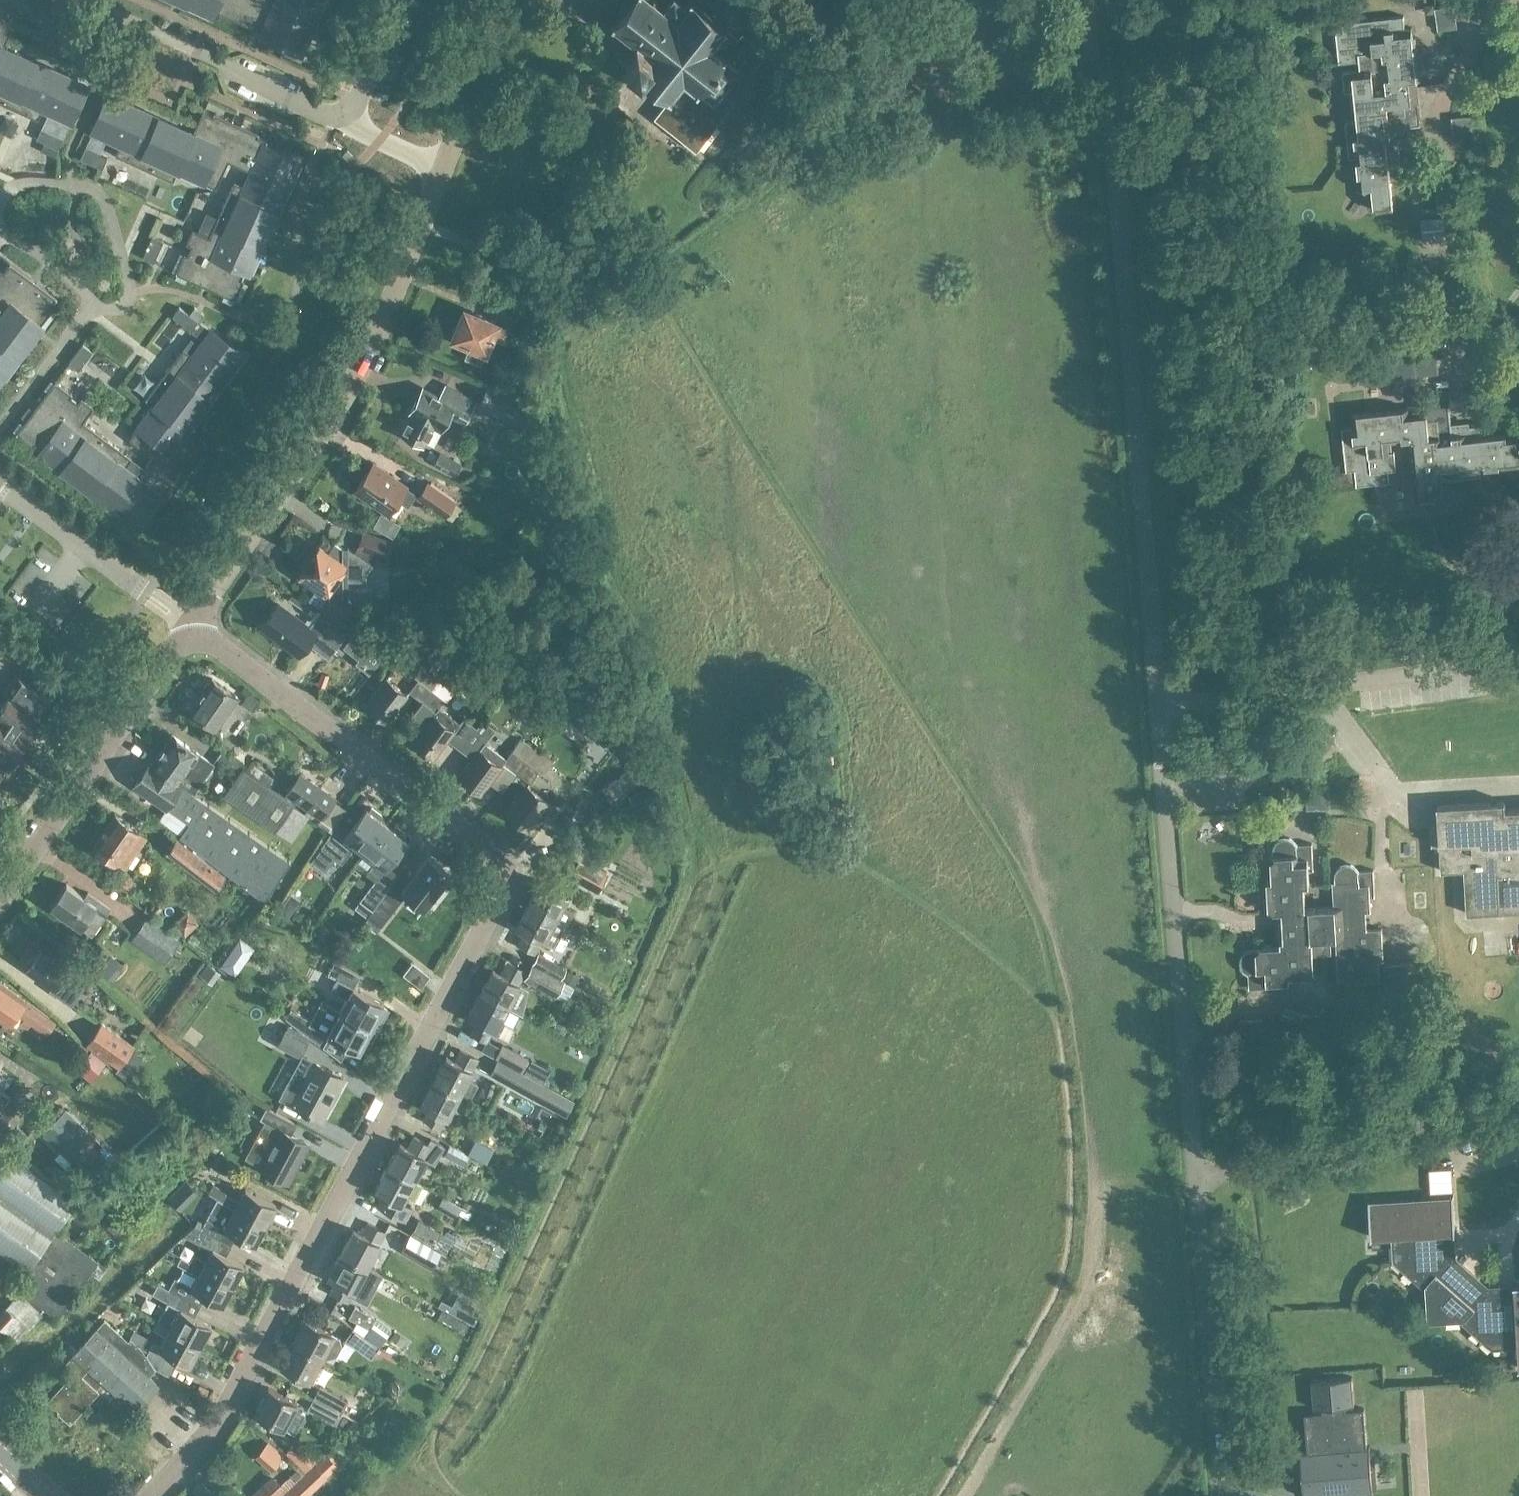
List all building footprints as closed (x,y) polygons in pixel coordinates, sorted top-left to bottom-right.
[(184,3),(212,16),(215,11),(255,29),(262,32),(261,34),(262,35),(300,52),(324,0),(178,0),(184,3)] [(753,46),(752,45),(750,47),(739,38),(726,27),(691,0),(690,0),(686,5),(680,0),(668,0),(663,7),(654,0),(625,0),(618,9),(618,15),(611,24),(634,42),(623,56),(637,66),(633,71),(669,99),(670,100),(671,101),(658,118),(684,139),(702,137),(713,122),(716,124),(718,120),(726,125),(742,108),(733,101),(722,93),(738,73),(745,79),(764,55),(754,46),(753,46)] [(1454,5),(1435,8),(1438,30),(1457,28),(1454,5)] [(38,120),(43,109),(71,122),(87,87),(11,52),(3,49),(13,26),(4,22),(5,19),(0,17),(0,103),(38,120)] [(1382,18),(1334,24),(1339,62),(1348,61),(1360,60),(1361,68),(1343,70),(1346,91),(1354,90),(1357,120),(1346,121),(1350,158),(1356,157),(1359,189),(1372,187),(1375,212),(1394,210),(1389,166),(1401,164),(1399,140),(1402,139),(1406,127),(1422,125),(1412,28),(1405,28),(1404,17),(1382,18)] [(109,96),(93,131),(121,144),(116,155),(173,181),(178,170),(202,181),(202,182),(216,188),(228,161),(252,172),(245,187),(234,182),(211,233),(209,237),(193,230),(191,234),(186,244),(192,246),(188,255),(185,254),(176,273),(235,300),(244,280),(241,279),(245,271),(249,272),(272,222),(275,214),(299,162),(265,146),(267,141),(258,137),(259,134),(214,113),(212,116),(203,112),(192,134),(185,131),(109,96)] [(1452,118),(1454,139),(1474,137),(1471,116),(1452,118)] [(59,149),(63,139),(41,129),(37,139),(45,143),(59,149)] [(86,149),(81,160),(98,167),(103,169),(108,158),(86,149)] [(1446,239),(1444,217),(1421,219),(1423,242),(1446,239)] [(154,264),(163,241),(153,237),(143,259),(154,264)] [(36,335),(40,328),(42,326),(41,325),(53,309),(51,307),(57,299),(37,284),(31,279),(10,263),(4,272),(2,270),(0,272),(0,382),(36,335)] [(173,317),(192,331),(205,315),(195,308),(190,315),(180,308),(173,317)] [(454,327),(453,332),(454,335),(453,338),(469,345),(464,358),(480,364),(485,352),(491,337),(492,338),(493,337),(505,342),(510,330),(496,325),(497,324),(464,310),(458,326),(454,327)] [(184,349),(170,367),(165,374),(146,399),(156,406),(140,428),(139,427),(130,439),(140,448),(132,459),(90,427),(83,422),(94,408),(82,398),(78,403),(71,397),(73,395),(56,382),(39,404),(34,410),(16,434),(34,447),(36,444),(43,450),(40,453),(137,526),(160,496),(164,500),(171,491),(173,493),(185,477),(191,470),(203,453),(201,452),(207,443),(187,428),(192,421),(243,354),(212,331),(200,322),(193,332),(204,341),(201,346),(192,339),(184,349)] [(78,371),(92,352),(83,345),(69,364),(78,371)] [(507,423),(507,422),(518,400),(489,384),(478,407),(507,423)] [(411,414),(401,433),(423,445),(434,426),(441,429),(448,414),(464,422),(476,400),(446,385),(439,397),(422,388),(410,413),(411,414)] [(1346,461),(1347,470),(1355,470),(1357,486),(1390,482),(1388,470),(1396,469),(1395,451),(1390,451),(1389,443),(1410,441),(1413,472),(1417,503),(1436,500),(1436,501),(1448,499),(1445,480),(1481,475),(1481,471),(1518,466),(1518,435),(1510,436),(1509,433),(1483,436),(1482,425),(1469,426),(1469,422),(1451,424),(1449,404),(1351,414),(1353,427),(1342,428),(1346,461)] [(433,464),(455,475),(460,465),(438,454),(433,464)] [(373,464),(355,490),(388,513),(397,499),(407,506),(415,494),(405,487),(406,487),(373,464)] [(455,500),(425,481),(417,493),(445,513),(455,500)] [(373,563),(371,561),(346,544),(344,547),(333,540),(326,551),(319,546),(314,553),(313,552),(301,568),(301,573),(299,575),(318,588),(310,599),(338,618),(352,599),(347,596),(347,576),(365,577),(365,570),(367,572),(373,563)] [(415,546),(412,560),(411,567),(428,570),(430,557),(445,560),(447,555),(432,551),(432,549),(415,546)] [(345,635),(318,615),(309,627),(278,604),(261,627),(299,655),(311,639),(330,654),(345,635)] [(361,661),(358,665),(370,674),(384,656),(371,648),(369,650),(361,661)] [(524,685),(532,674),(522,668),(520,671),(514,677),(524,685)] [(422,701),(437,681),(421,669),(415,677),(419,680),(409,692),(422,701)] [(329,674),(322,671),(318,684),(325,686),(329,674)] [(7,697),(39,717),(51,699),(17,676),(4,694),(7,697)] [(365,705),(364,706),(387,723),(388,722),(387,721),(407,696),(408,695),(385,678),(385,679),(366,705),(365,705)] [(204,689),(190,710),(217,728),(238,697),(212,679),(210,681),(207,682),(204,686),(204,689)] [(461,724),(440,707),(445,700),(448,702),(456,691),(440,680),(438,682),(437,681),(422,701),(427,705),(417,718),(426,724),(413,741),(412,741),(411,742),(434,758),(434,757),(447,739),(460,749),(477,727),(465,718),(461,724)] [(249,693),(241,703),(253,711),(260,700),(249,693)] [(39,717),(7,697),(1,705),(0,704),(0,717),(28,736),(41,718),(39,717)] [(28,736),(0,717),(0,744),(16,754),(28,736)] [(477,727),(460,749),(473,759),(460,777),(459,776),(459,777),(481,794),(481,793),(500,768),(501,767),(503,763),(516,773),(517,771),(534,749),(522,739),(506,758),(486,743),(496,729),(483,719),(477,727)] [(151,763),(134,787),(165,808),(166,807),(189,823),(179,836),(264,901),(290,862),(181,786),(182,784),(179,782),(183,775),(198,785),(213,764),(198,754),(199,753),(186,745),(186,744),(185,743),(185,744),(172,735),(152,764),(151,763)] [(10,775),(22,758),(16,754),(0,744),(0,768),(10,775)] [(524,794),(507,814),(532,834),(563,796),(539,777),(546,769),(534,759),(513,785),(524,794)] [(610,799),(642,775),(635,765),(602,788),(610,799)] [(243,767),(237,775),(223,796),(275,832),(276,831),(293,805),(295,803),(270,785),(246,768),(243,767)] [(4,775),(9,777),(10,775),(0,768),(0,781),(4,775)] [(305,774),(293,794),(327,817),(340,797),(305,774)] [(1307,790),(1307,809),(1329,809),(1329,790),(1307,790)] [(1431,824),(1433,845),(1440,844),(1442,871),(1465,870),(1467,914),(1518,911),(1518,809),(1506,809),(1505,802),(1438,805),(1439,824),(1431,824)] [(364,853),(386,824),(366,808),(362,813),(351,803),(339,820),(321,847),(342,863),(355,845),(364,853)] [(115,815),(94,845),(125,867),(146,837),(115,815)] [(386,824),(364,853),(376,862),(371,868),(380,875),(407,840),(386,824)] [(1380,981),(1379,967),(1379,961),(1384,960),(1382,929),(1367,930),(1366,912),(1371,911),(1370,897),(1375,896),(1374,871),(1360,871),(1360,869),(1357,864),(1353,862),(1347,861),(1342,862),(1338,865),(1335,870),(1335,882),(1333,882),(1334,908),(1310,909),(1306,909),(1305,886),(1309,885),(1309,871),(1314,870),(1312,844),(1299,845),(1298,842),(1294,837),(1291,835),(1284,834),(1280,836),(1276,839),(1274,842),(1273,846),(1273,859),(1272,860),(1273,881),(1268,881),(1269,909),(1274,912),(1275,912),(1276,946),(1261,947),(1247,948),(1243,952),(1240,956),(1240,962),(1241,966),(1244,971),(1249,973),(1250,989),(1276,988),(1275,982),(1290,982),(1290,976),(1311,975),(1314,972),(1313,953),(1332,952),(1332,939),(1336,939),(1339,979),(1348,978),(1348,983),(1380,981)] [(177,839),(166,853),(215,890),(226,876),(177,839)] [(540,881),(528,904),(566,924),(574,911),(562,904),(567,896),(566,895),(572,882),(574,878),(597,891),(607,872),(595,866),(599,857),(583,848),(578,857),(575,855),(565,874),(566,874),(564,878),(555,873),(554,873),(555,874),(549,886),(540,881)] [(373,910),(368,918),(380,928),(406,894),(424,909),(451,874),(428,856),(409,881),(399,873),(389,887),(373,910)] [(121,872),(113,883),(127,892),(134,882),(121,872)] [(377,878),(360,901),(366,905),(373,910),(389,887),(377,878)] [(66,884),(51,907),(91,935),(110,908),(88,893),(85,897),(66,884)] [(566,924),(528,904),(516,927),(524,932),(518,944),(517,943),(517,944),(535,953),(541,940),(555,948),(566,924)] [(147,917),(131,940),(165,964),(180,941),(147,917)] [(340,928),(347,938),(360,927),(353,918),(340,928)] [(334,939),(327,948),(332,952),(339,957),(342,953),(345,949),(334,939)] [(110,955),(111,956),(114,953),(101,943),(93,954),(105,963),(110,955)] [(29,966),(27,969),(53,987),(51,990),(72,1004),(89,979),(69,966),(69,965),(42,947),(35,957),(32,957),(28,962),(29,966)] [(105,963),(93,954),(91,952),(85,959),(113,981),(125,966),(111,956),(110,955),(105,963)] [(533,963),(562,979),(567,969),(538,953),(533,963)] [(149,980),(155,965),(142,960),(136,975),(149,980)] [(337,960),(329,975),(337,979),(331,990),(347,998),(340,1010),(372,1027),(384,1004),(353,988),(361,973),(337,960)] [(481,992),(508,1007),(520,984),(518,983),(525,971),(507,961),(507,962),(508,963),(501,974),(493,970),(481,992)] [(562,979),(533,963),(524,980),(556,997),(565,981),(563,980),(562,979)] [(1407,963),(1384,964),(1386,984),(1407,984),(1407,963)] [(569,970),(563,980),(565,981),(575,986),(580,976),(569,970)] [(8,1023),(15,1013),(40,1031),(49,1018),(24,1001),(24,1000),(0,983),(0,1017),(8,1023)] [(508,1007),(481,992),(468,1016),(477,1020),(471,1032),(470,1031),(469,1032),(487,1042),(494,1029),(495,1030),(508,1007)] [(290,1009),(286,1018),(323,1047),(340,1059),(348,1045),(359,1051),(371,1028),(372,1027),(340,1010),(330,1004),(324,1002),(317,1015),(313,1022),(290,1009)] [(102,1022),(86,1045),(119,1069),(135,1045),(102,1022)] [(560,1022),(555,1031),(564,1036),(568,1027),(560,1022)] [(286,1029),(277,1045),(299,1057),(309,1041),(286,1029)] [(522,1072),(528,1059),(529,1058),(503,1044),(495,1058),(500,1061),(522,1072)] [(446,1057),(434,1080),(460,1093),(470,1099),(477,1084),(468,1079),(472,1071),(472,1070),(477,1059),(460,1050),(459,1050),(460,1051),(455,1061),(446,1057)] [(105,1063),(91,1051),(76,1069),(90,1081),(105,1063)] [(528,1059),(522,1072),(525,1074),(532,1060),(528,1059)] [(522,1072),(500,1061),(492,1075),(525,1092),(528,1086),(532,1078),(525,1074),(522,1072)] [(292,1103),(292,1104),(322,1120),(344,1078),(314,1062),(300,1089),(303,1091),(296,1105),(292,1103)] [(292,1095),(303,1071),(292,1067),(281,1090),(292,1095)] [(122,1071),(119,1074),(137,1091),(140,1088),(122,1071)] [(460,1093),(434,1080),(421,1104),(430,1108),(424,1119),(423,1118),(423,1119),(441,1128),(446,1117),(447,1118),(460,1093)] [(6,1138),(22,1115),(8,1105),(0,1116),(0,1134),(6,1138)] [(63,1113),(43,1134),(73,1162),(95,1139),(62,1108),(60,1111),(63,1113)] [(279,1129),(258,1167),(288,1183),(309,1144),(291,1135),(297,1124),(266,1108),(260,1119),(279,1129)] [(54,1234),(56,1230),(78,1199),(3,1145),(7,1139),(6,1138),(0,1134),(0,1196),(54,1234)] [(387,1166),(414,1180),(426,1157),(428,1158),(430,1154),(429,1153),(431,1150),(429,1149),(431,1146),(413,1136),(413,1137),(414,1138),(408,1148),(400,1143),(387,1166)] [(473,1142),(468,1153),(471,1154),(486,1163),(494,1148),(475,1139),(473,1142)] [(444,1143),(445,1142),(443,1141),(437,1153),(464,1167),(471,1154),(468,1153),(468,1155),(444,1143)] [(414,1180),(387,1166),(375,1190),(384,1195),(378,1205),(377,1204),(377,1205),(394,1215),(395,1213),(407,1219),(412,1209),(402,1203),(403,1200),(405,1201),(408,1196),(414,1200),(422,1185),(414,1180)] [(1431,1192),(1453,1191),(1452,1169),(1430,1170),(1431,1192)] [(208,1193),(222,1201),(266,1225),(276,1205),(245,1189),(238,1201),(226,1194),(227,1193),(213,1185),(208,1193)] [(1,1252),(26,1269),(27,1270),(28,1270),(54,1234),(0,1196),(0,1251),(1,1252)] [(1369,1201),(1371,1238),(1373,1238),(1373,1237),(1393,1236),(1395,1261),(1426,1288),(1428,1322),(1462,1319),(1493,1347),(1518,1345),(1518,1357),(1518,1284),(1514,1284),(1514,1285),(1515,1290),(1489,1292),(1489,1288),(1455,1258),(1451,1258),(1450,1232),(1455,1232),(1455,1233),(1456,1233),(1454,1196),(1452,1196),(1453,1196),(1370,1201),(1369,1201)] [(443,1197),(439,1205),(450,1212),(455,1203),(443,1197)] [(198,1222),(195,1225),(201,1228),(225,1241),(232,1245),(237,1235),(255,1245),(266,1225),(222,1201),(218,1209),(231,1216),(224,1228),(206,1218),(204,1221),(204,1222),(202,1224),(198,1222)] [(471,1204),(465,1201),(462,1206),(468,1209),(471,1204)] [(119,1210),(106,1227),(123,1240),(135,1222),(119,1210)] [(411,1234),(433,1246),(437,1248),(447,1254),(456,1235),(443,1228),(440,1232),(419,1220),(411,1234)] [(341,1253),(367,1267),(379,1244),(379,1243),(385,1232),(367,1223),(366,1223),(368,1224),(362,1234),(353,1230),(341,1253)] [(188,1231),(185,1234),(189,1236),(191,1237),(213,1249),(212,1250),(206,1261),(193,1254),(190,1261),(233,1285),(243,1266),(226,1256),(232,1245),(225,1241),(201,1228),(195,1225),(188,1231)] [(503,1242),(506,1234),(507,1233),(497,1228),(492,1238),(502,1244),(503,1242)] [(24,1270),(13,1285),(21,1291),(43,1307),(48,1310),(51,1312),(51,1313),(58,1318),(61,1314),(90,1272),(93,1274),(99,1279),(111,1262),(110,1261),(101,1254),(98,1260),(56,1230),(54,1234),(39,1254),(28,1270),(27,1270),(26,1269),(25,1270),(24,1270)] [(433,1246),(411,1234),(403,1248),(430,1263),(431,1262),(442,1269),(446,1260),(440,1256),(441,1253),(437,1250),(432,1248),(433,1246)] [(370,1298),(383,1275),(367,1267),(341,1253),(328,1277),(337,1281),(332,1292),(330,1291),(330,1292),(348,1301),(354,1290),(370,1298)] [(190,1261),(186,1269),(198,1276),(192,1288),(222,1305),(233,1285),(190,1261)] [(158,1321),(201,1345),(211,1326),(180,1309),(177,1307),(182,1297),(158,1284),(152,1294),(168,1303),(161,1314),(158,1321)] [(16,1317),(4,1330),(18,1342),(44,1314),(40,1311),(43,1307),(21,1291),(20,1292),(6,1308),(16,1317)] [(453,1305),(450,1311),(473,1323),(474,1324),(482,1307),(481,1307),(458,1294),(453,1305)] [(355,1307),(349,1318),(368,1329),(374,1317),(355,1307)] [(6,1308),(0,1315),(0,1327),(2,1330),(3,1329),(4,1330),(16,1317),(6,1308)] [(443,1309),(438,1318),(464,1333),(469,1324),(443,1309)] [(294,1342),(322,1357),(326,1359),(336,1355),(342,1345),(339,1338),(305,1319),(305,1320),(305,1321),(294,1342)] [(105,1320),(78,1349),(78,1350),(124,1392),(121,1395),(135,1409),(157,1385),(148,1376),(155,1369),(142,1349),(131,1339),(128,1341),(105,1320)] [(201,1345),(158,1321),(153,1329),(166,1336),(160,1347),(153,1343),(147,1355),(155,1368),(168,1374),(177,1357),(190,1365),(201,1345)] [(385,1335),(372,1325),(366,1335),(379,1344),(385,1335)] [(353,1329),(345,1340),(371,1359),(379,1347),(353,1329)] [(322,1357),(294,1342),(282,1364),(281,1364),(280,1365),(309,1381),(310,1380),(314,1381),(320,1371),(316,1369),(322,1357)] [(78,1350),(78,1349),(71,1343),(58,1356),(66,1363),(78,1350)] [(78,1350),(66,1363),(65,1363),(66,1364),(75,1371),(47,1402),(56,1410),(55,1411),(57,1413),(58,1412),(75,1427),(76,1426),(69,1419),(82,1405),(85,1407),(98,1391),(96,1389),(104,1380),(121,1395),(124,1392),(78,1350)] [(1312,1380),(1314,1413),(1305,1414),(1308,1451),(1301,1452),(1304,1495),(1371,1495),(1370,1493),(1374,1492),(1372,1471),(1369,1446),(1367,1447),(1364,1409),(1354,1410),(1352,1377),(1312,1380)] [(342,1413),(358,1422),(368,1413),(367,1412),(370,1410),(361,1405),(360,1408),(348,1402),(320,1386),(314,1397),(342,1413)] [(256,1411),(255,1412),(266,1418),(279,1425),(284,1428),(284,1427),(291,1415),(297,1403),(268,1388),(268,1389),(256,1412),(256,1411)] [(342,1413),(314,1397),(307,1410),(336,1426),(342,1413)] [(284,1456),(268,1441),(256,1456),(271,1470),(284,1456)] [(305,1451),(295,1461),(304,1470),(315,1460),(305,1451)] [(281,1495),(308,1495),(327,1478),(314,1465),(281,1495)] [(251,1495),(280,1495),(287,1490),(273,1475),(251,1495)]
